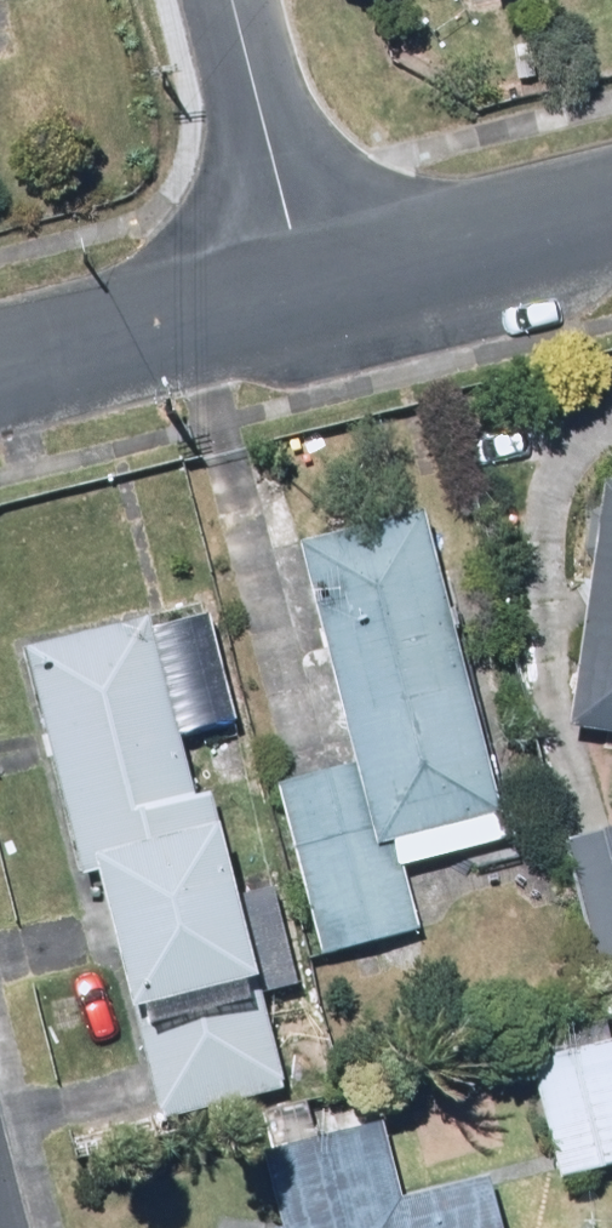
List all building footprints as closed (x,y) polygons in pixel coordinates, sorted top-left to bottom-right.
[(598,485),(558,735),(611,743),(611,487),(598,485)] [(337,765),(271,783),(319,964),(420,937),(402,868),(515,838),(505,799),(488,803),(411,517),(280,553),(337,765)] [(150,593),(9,637),(158,1113),(299,1069),(150,593)] [(558,849),(586,971),(611,965),(611,837),(558,849)] [(523,1045),(557,1181),(611,1167),(611,1034),(609,1024),(523,1045)] [(265,1156),(282,1227),(492,1227),(480,1176),(395,1197),(379,1128),(265,1156)]
